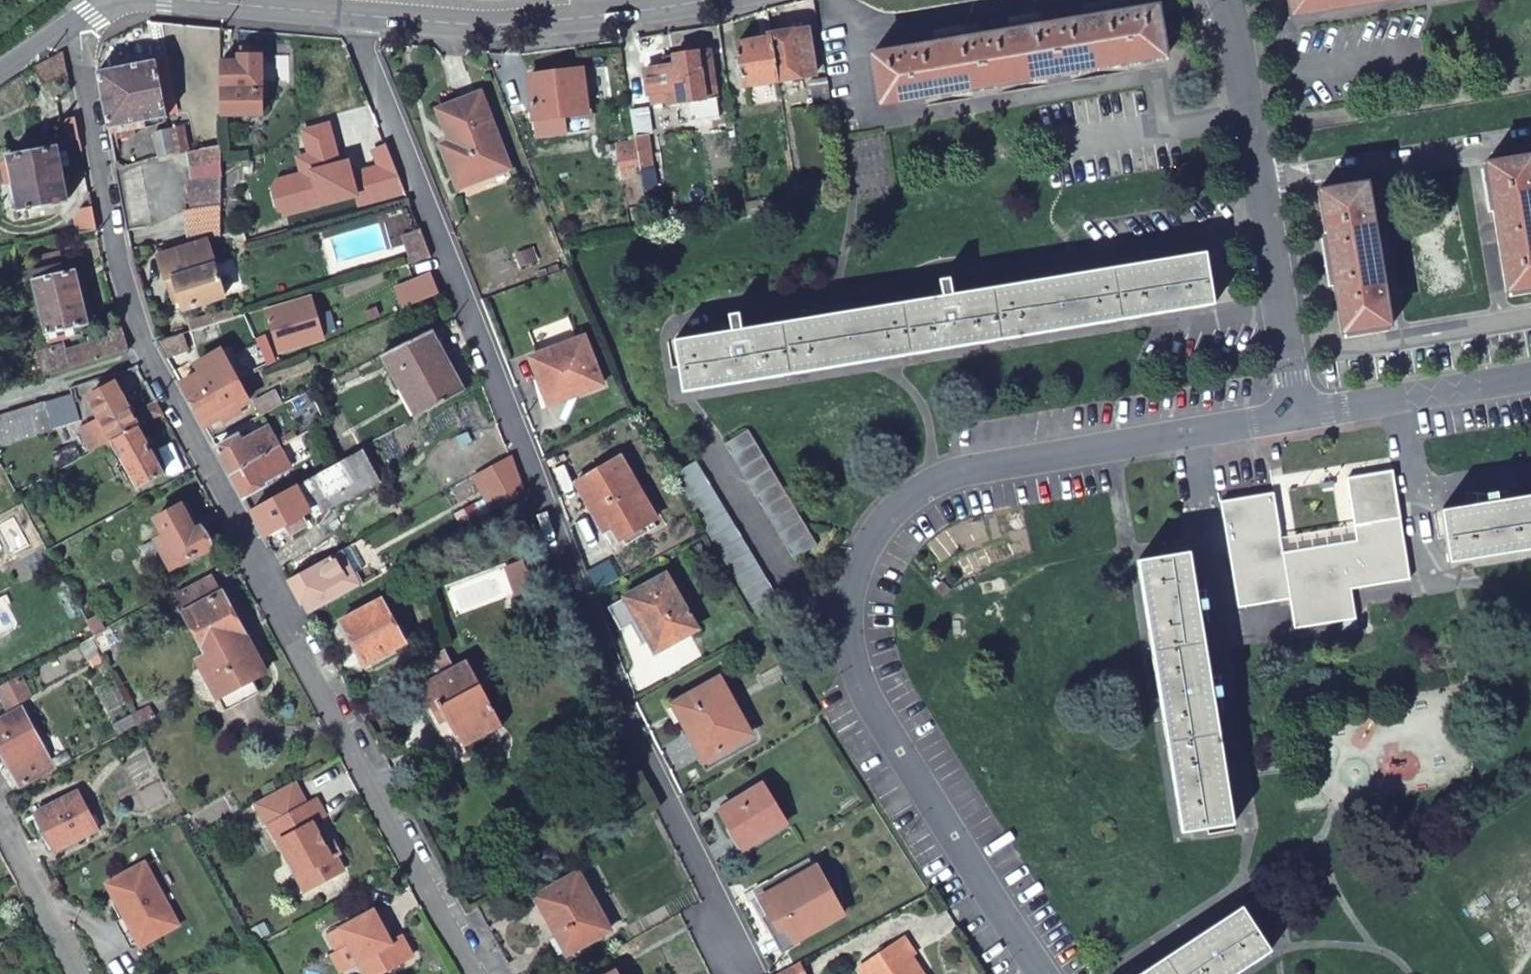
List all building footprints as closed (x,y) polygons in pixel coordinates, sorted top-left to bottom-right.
[(1291,17),(1345,8),(1343,0),(1288,0),(1291,17)] [(1345,8),(1393,0),(1343,0),(1345,8)] [(1158,6),(1088,18),(1097,69),(1166,57),(1158,6)] [(1088,18),(1014,30),(1023,81),(1097,69),(1088,18)] [(772,38),(779,81),(815,76),(808,28),(771,34),(772,38)] [(1014,30),(941,43),(949,94),(1023,81),(1014,30)] [(743,87),(779,81),(772,38),(736,43),(743,87)] [(941,43),(871,54),(880,105),(949,94),(941,43)] [(217,59),(220,113),(262,110),(259,56),(265,56),(264,50),(236,52),(236,58),(217,59)] [(718,100),(709,50),(673,57),(675,67),(644,72),(647,95),(664,92),(666,107),(698,102),(701,117),(716,114),(714,100),(718,100)] [(62,51),(33,67),(44,84),(66,72),(62,51)] [(156,60),(97,70),(108,127),(167,116),(156,60)] [(525,79),(532,123),(586,114),(579,70),(525,79)] [(816,104),(832,102),(828,80),(815,82),(816,87),(812,88),(816,104)] [(443,143),(459,186),(511,166),(482,91),(441,107),(453,139),(443,143)] [(638,166),(639,172),(651,169),(645,134),(649,133),(644,107),(628,110),(636,152),(638,166)] [(62,141),(79,137),(75,119),(58,122),(62,141)] [(169,128),(173,151),(174,153),(188,151),(183,125),(169,128)] [(153,132),(158,156),(173,151),(169,128),(153,132)] [(192,238),(225,232),(225,219),(221,145),(190,150),(196,179),(190,181),(196,208),(187,210),(192,238)] [(8,157),(13,184),(63,174),(57,147),(8,157)] [(636,152),(617,155),(619,169),(638,166),(636,152)] [(1485,164),(1506,294),(1530,289),(1530,157),(1485,164)] [(115,169),(126,228),(141,224),(129,166),(115,169)] [(63,174),(13,184),(19,212),(68,202),(63,174)] [(1390,327),(1367,184),(1318,192),(1342,335),(1390,327)] [(96,228),(92,206),(79,215),(67,217),(71,233),(96,228)] [(96,228),(71,233),(49,237),(50,247),(81,242),(83,251),(100,248),(96,228)] [(410,264),(430,257),(420,228),(418,229),(400,234),(404,245),(409,259),(410,264)] [(157,255),(165,281),(175,277),(185,307),(225,295),(222,286),(207,240),(157,255)] [(37,307),(81,297),(74,268),(65,270),(60,252),(40,255),(45,275),(30,278),(37,307)] [(1208,253),(1118,268),(1126,319),(1217,304),(1208,253)] [(1118,268),(997,287),(1005,338),(1126,319),(1118,268)] [(403,307),(439,294),(431,272),(395,286),(403,307)] [(997,287),(906,302),(914,352),(1005,338),(997,287)] [(88,323),(81,297),(37,307),(45,341),(71,336),(68,328),(88,323)] [(312,297),(269,311),(282,351),(324,338),(312,297)] [(906,302),(785,321),(793,372),(914,352),(906,302)] [(785,321),(679,338),(687,389),(793,372),(785,321)] [(128,348),(121,325),(87,336),(89,342),(67,348),(65,342),(37,351),(44,375),(128,348)] [(466,389),(435,328),(381,356),(395,385),(399,384),(415,418),(466,389)] [(159,340),(167,358),(189,350),(184,333),(159,340)] [(596,384),(576,336),(527,356),(543,395),(574,382),(578,391),(596,384)] [(182,383),(193,403),(239,379),(222,348),(202,360),(192,366),(198,373),(182,383)] [(193,403),(204,425),(223,415),(225,419),(240,412),(238,408),(250,401),(239,379),(193,403)] [(110,440),(138,425),(115,382),(86,398),(96,418),(78,428),(89,450),(110,440)] [(253,398),(260,412),(282,401),(275,387),(268,390),(253,398)] [(73,394),(46,401),(54,429),(57,428),(80,419),(73,394)] [(0,415),(0,447),(54,429),(46,401),(0,415)] [(138,425),(110,440),(136,486),(163,471),(138,425)] [(229,474),(280,446),(269,426),(242,441),(238,435),(220,446),(225,454),(220,456),(229,474)] [(749,432),(725,447),(796,561),(819,547),(803,520),(749,432)] [(229,474),(243,501),(268,487),(265,482),(292,468),(280,446),(229,474)] [(250,507),(267,538),(289,526),(312,513),(310,510),(376,473),(362,447),(331,464),(250,507)] [(664,513),(620,452),(579,482),(622,542),(664,513)] [(508,455),(472,475),(492,510),(523,493),(508,455)] [(696,464),(673,479),(757,616),(780,601),(696,464)] [(1359,540),(1285,553),(1291,598),(1296,628),(1341,621),(1343,631),(1358,628),(1353,589),(1412,579),(1395,471),(1349,478),(1359,540)] [(1240,607),(1291,598),(1285,553),(1275,493),(1223,501),(1225,517),(1226,516),(1234,560),(1233,561),(1240,607)] [(1443,512),(1451,562),(1530,549),(1530,498),(1443,512)] [(195,528),(183,502),(154,516),(164,535),(153,541),(171,575),(215,552),(201,526),(195,528)] [(1140,560),(1154,650),(1205,642),(1191,552),(1140,560)] [(517,555),(501,562),(507,576),(523,569),(517,555)] [(309,614),(360,585),(355,576),(348,580),(336,560),(334,561),(332,556),(287,582),(302,608),(305,606),(309,614)] [(523,569),(507,576),(512,590),(529,583),(523,569)] [(196,666),(249,637),(222,589),(220,589),(211,574),(175,594),(183,608),(179,611),(201,652),(191,658),(196,666)] [(695,636),(664,582),(626,603),(653,653),(669,643),(672,649),(695,636)] [(408,646),(379,597),(337,621),(366,670),(408,646)] [(86,620),(93,634),(104,628),(96,614),(86,620)] [(89,636),(97,651),(116,640),(108,626),(104,628),(93,634),(89,636)] [(196,666),(215,701),(219,699),(225,710),(258,693),(252,682),(268,673),(249,637),(196,666)] [(1205,642),(1154,650),(1169,740),(1219,733),(1205,642)] [(456,668),(446,651),(419,665),(428,681),(426,683),(430,690),(426,692),(443,724),(449,721),(467,753),(508,731),(469,660),(456,668)] [(0,685),(0,691),(8,706),(31,693),(20,674),(0,685)] [(763,729),(732,675),(690,701),(686,695),(677,700),(680,706),(674,710),(704,762),(763,729)] [(137,725),(153,716),(147,706),(135,713),(131,715),(137,725)] [(54,770),(19,708),(0,719),(0,753),(19,788),(54,770)] [(1219,733),(1169,740),(1183,830),(1234,823),(1219,733)] [(293,783),(282,789),(294,813),(306,807),(293,783)] [(266,828),(268,826),(283,853),(304,892),(342,871),(315,821),(323,816),(316,802),(306,807),(294,813),(282,789),(253,804),(266,828)] [(786,829),(764,789),(725,812),(747,851),(786,829)] [(96,830),(76,793),(35,815),(55,852),(96,830)] [(810,869),(805,859),(749,893),(779,946),(838,912),(813,867),(810,869)] [(127,917),(142,943),(178,924),(144,863),(107,883),(125,915),(126,918),(127,917)] [(609,928),(576,872),(533,895),(566,952),(609,928)] [(1166,956),(1178,973),(1231,973),(1270,949),(1242,906),(1166,956)] [(375,911),(327,936),(336,952),(330,955),(340,973),(347,973),(360,967),(364,973),(388,973),(414,960),(403,940),(393,945),(375,911)] [(132,950),(142,943),(127,917),(126,918),(125,915),(116,920),(132,950)] [(259,938),(270,933),(265,921),(253,927),(259,938)] [(898,935),(855,965),(861,973),(913,973),(900,955),(908,950),(898,935)] [(1138,973),(1178,973),(1166,956),(1138,973)] [(800,961),(776,973),(807,973),(800,961)]
